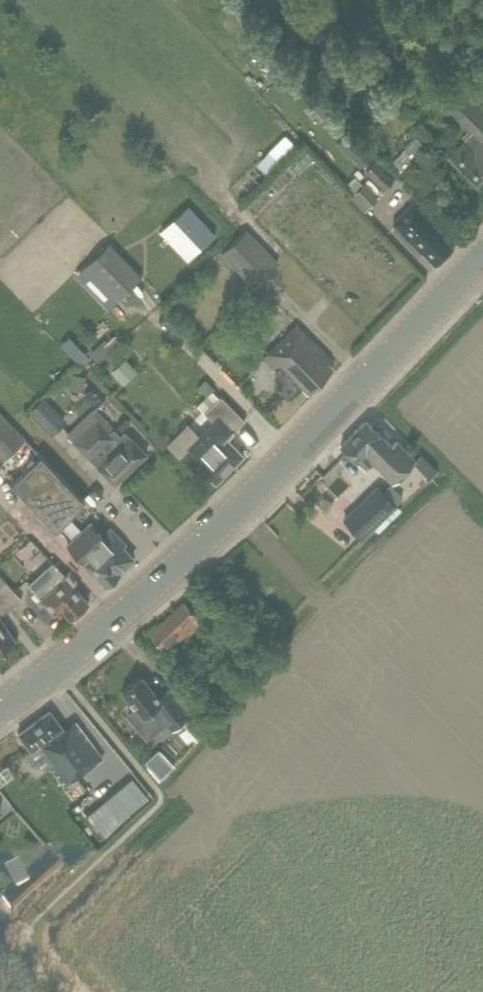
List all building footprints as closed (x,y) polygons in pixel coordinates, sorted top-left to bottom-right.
[(471,86),(482,99),(482,74),(471,86)] [(435,95),(474,131),(463,141),(449,155),(477,183),(482,177),(482,106),(453,76),(435,95)] [(326,119),(336,109),(321,93),(311,103),(326,119)] [(349,131),(337,142),(360,166),(372,154),(349,131)] [(395,179),(382,167),(375,160),(365,171),(385,190),(395,179)] [(354,192),(369,207),(379,197),(364,182),(354,192)] [(421,250),(435,264),(453,245),(442,234),(447,230),(417,199),(394,222),(398,225),(394,228),(419,253),(421,250)] [(188,205),(161,230),(188,259),(215,233),(188,205)] [(254,285),(256,283),(255,283),(275,265),(275,264),(278,262),(248,230),(245,232),(245,233),(225,252),(224,253),(254,285)] [(143,276),(109,242),(85,266),(118,300),(143,276)] [(331,359),(297,324),(263,358),(278,372),(276,374),(283,381),(278,387),(286,396),(291,396),(302,385),(307,391),(332,367),(328,362),(331,359)] [(120,342),(113,334),(107,339),(106,338),(89,352),(97,362),(120,342)] [(123,383),(137,370),(125,357),(111,370),(123,383)] [(83,390),(86,375),(71,372),(68,387),(83,390)] [(28,410),(52,434),(66,420),(43,396),(28,410)] [(218,398),(206,410),(205,411),(214,419),(210,423),(203,430),(199,434),(187,423),(168,443),(180,454),(188,446),(202,460),(198,463),(216,480),(243,453),(227,437),(234,429),(244,419),(220,396),(218,398)] [(120,435),(94,408),(68,434),(115,483),(146,452),(125,430),(120,435)] [(2,461),(25,438),(0,412),(0,459),(2,461)] [(392,444),(366,419),(341,444),(366,468),(373,461),(393,481),(415,458),(396,439),(392,444)] [(40,453),(11,481),(56,528),(85,500),(40,453)] [(356,508),(378,530),(402,506),(380,484),(356,508)] [(110,527),(103,534),(92,523),(69,545),(106,584),(120,571),(119,570),(133,556),(122,545),(125,543),(110,527)] [(88,601),(53,562),(29,584),(54,611),(61,605),(71,616),(88,601)] [(0,583),(0,595),(11,607),(22,599),(5,580),(0,583)] [(11,607),(0,595),(0,614),(11,607)] [(203,621),(184,601),(150,633),(167,651),(183,635),(185,637),(203,621)] [(5,648),(6,644),(15,637),(0,616),(0,651),(5,648)] [(141,674),(123,690),(135,705),(137,707),(129,714),(147,736),(148,735),(143,728),(160,713),(167,722),(174,730),(183,722),(187,726),(195,736),(197,739),(211,727),(197,710),(191,716),(168,688),(167,688),(169,691),(161,698),(159,695),(141,674)] [(64,784),(102,756),(75,721),(65,729),(49,708),(18,733),(32,751),(39,745),(53,763),(50,766),(64,784)] [(157,750),(144,762),(159,780),(164,775),(175,765),(161,750),(157,750)] [(132,776),(104,799),(120,819),(148,795),(132,776)] [(104,799),(87,814),(104,833),(120,819),(104,799)] [(11,912),(0,900),(0,922),(11,912)]
